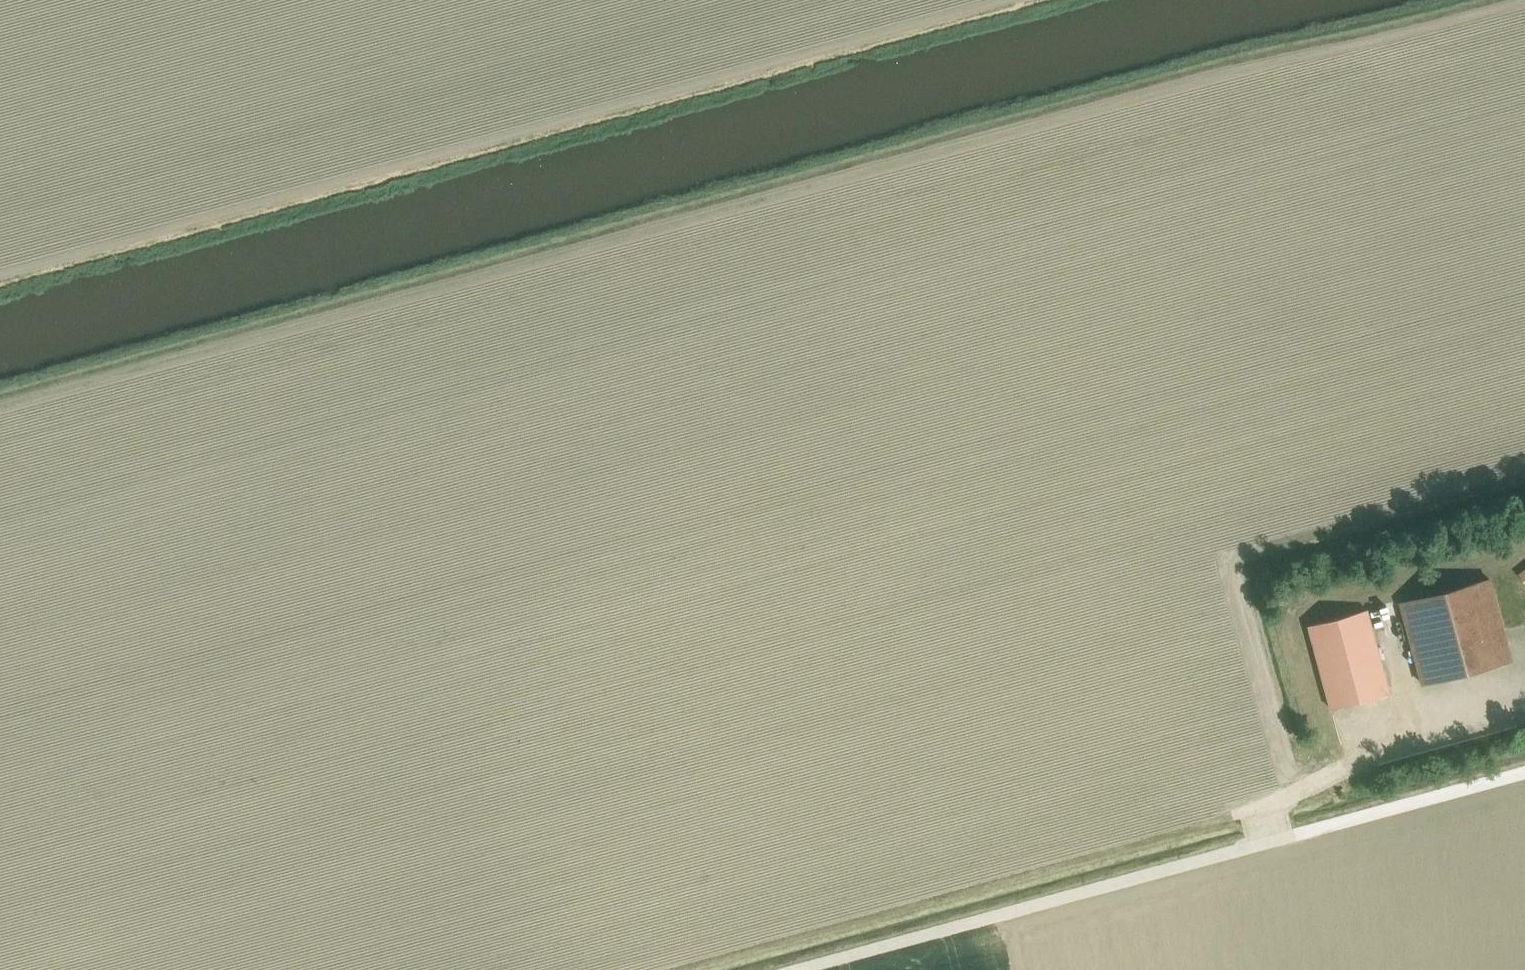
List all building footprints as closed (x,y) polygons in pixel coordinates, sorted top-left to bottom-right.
[(1421,684),(1511,660),(1489,579),(1400,604),(1421,684)] [(1330,708),(1389,693),(1367,610),(1308,626),(1330,708)] [(1321,752),(1310,757),(1316,769),(1327,764),(1321,752)]
